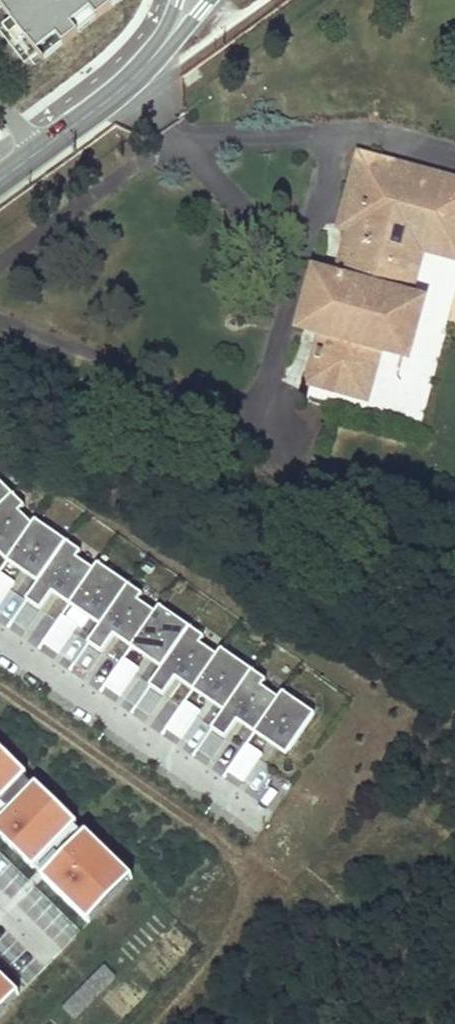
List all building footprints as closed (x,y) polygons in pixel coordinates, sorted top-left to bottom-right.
[(1,8),(0,9),(0,31),(26,61),(37,54),(43,62),(121,0),(0,0),(0,6),(1,8)] [(371,161),(361,197),(350,196),(342,224),(354,227),(313,373),(354,384),(360,359),(371,362),(376,345),(381,321),(402,327),(409,298),(400,296),(415,238),(454,250),(454,183),(371,161)] [(7,558),(38,579),(36,583),(24,600),(39,610),(50,593),(53,589),(100,621),(98,625),(86,642),(101,652),(112,635),(115,631),(162,664),(159,668),(148,685),(162,695),(174,678),(177,674),(224,707),(221,711),(210,727),(224,737),(236,720),(239,716),(287,749),(312,713),(281,691),(276,697),(260,686),(264,679),(219,648),(214,655),(198,643),(202,637),(157,606),(152,612),(136,601),(140,594),(95,563),(91,569),(74,558),(79,552),(33,520),(30,525),(16,512),(22,506),(0,485),(0,550),(7,558)] [(4,561),(36,583),(38,579),(7,558),(0,550),(0,557),(4,561)] [(12,582),(0,574),(0,599),(12,582)] [(53,589),(50,593),(98,625),(100,621),(53,589)] [(59,614),(40,642),(56,652),(75,625),(59,614)] [(115,631),(112,635),(159,668),(162,664),(115,631)] [(121,657),(102,685),(118,695),(137,667),(121,657)] [(177,674),(174,678),(221,711),(224,707),(177,674)] [(183,700),(164,727),(179,737),(198,710),(183,700)] [(239,716),(236,720),(284,754),(287,749),(239,716)] [(245,742),(226,770),(241,780),(260,752),(245,742)] [(17,783),(3,770),(14,759),(0,746),(0,800),(17,783)] [(14,759),(3,770),(17,783),(0,800),(0,818),(26,792),(39,805),(50,794),(14,759)] [(0,818),(0,834),(33,866),(67,832),(54,819),(64,808),(50,794),(39,805),(26,792),(0,818)] [(87,830),(64,808),(54,819),(67,832),(33,866),(43,876),(76,841),(87,830)] [(87,830),(43,876),(78,909),(122,864),(87,830)] [(134,875),(122,864),(78,909),(89,921),(134,875)] [(9,980),(0,971),(0,989),(9,980)] [(0,989),(0,1013),(21,992),(9,980),(0,989)]
